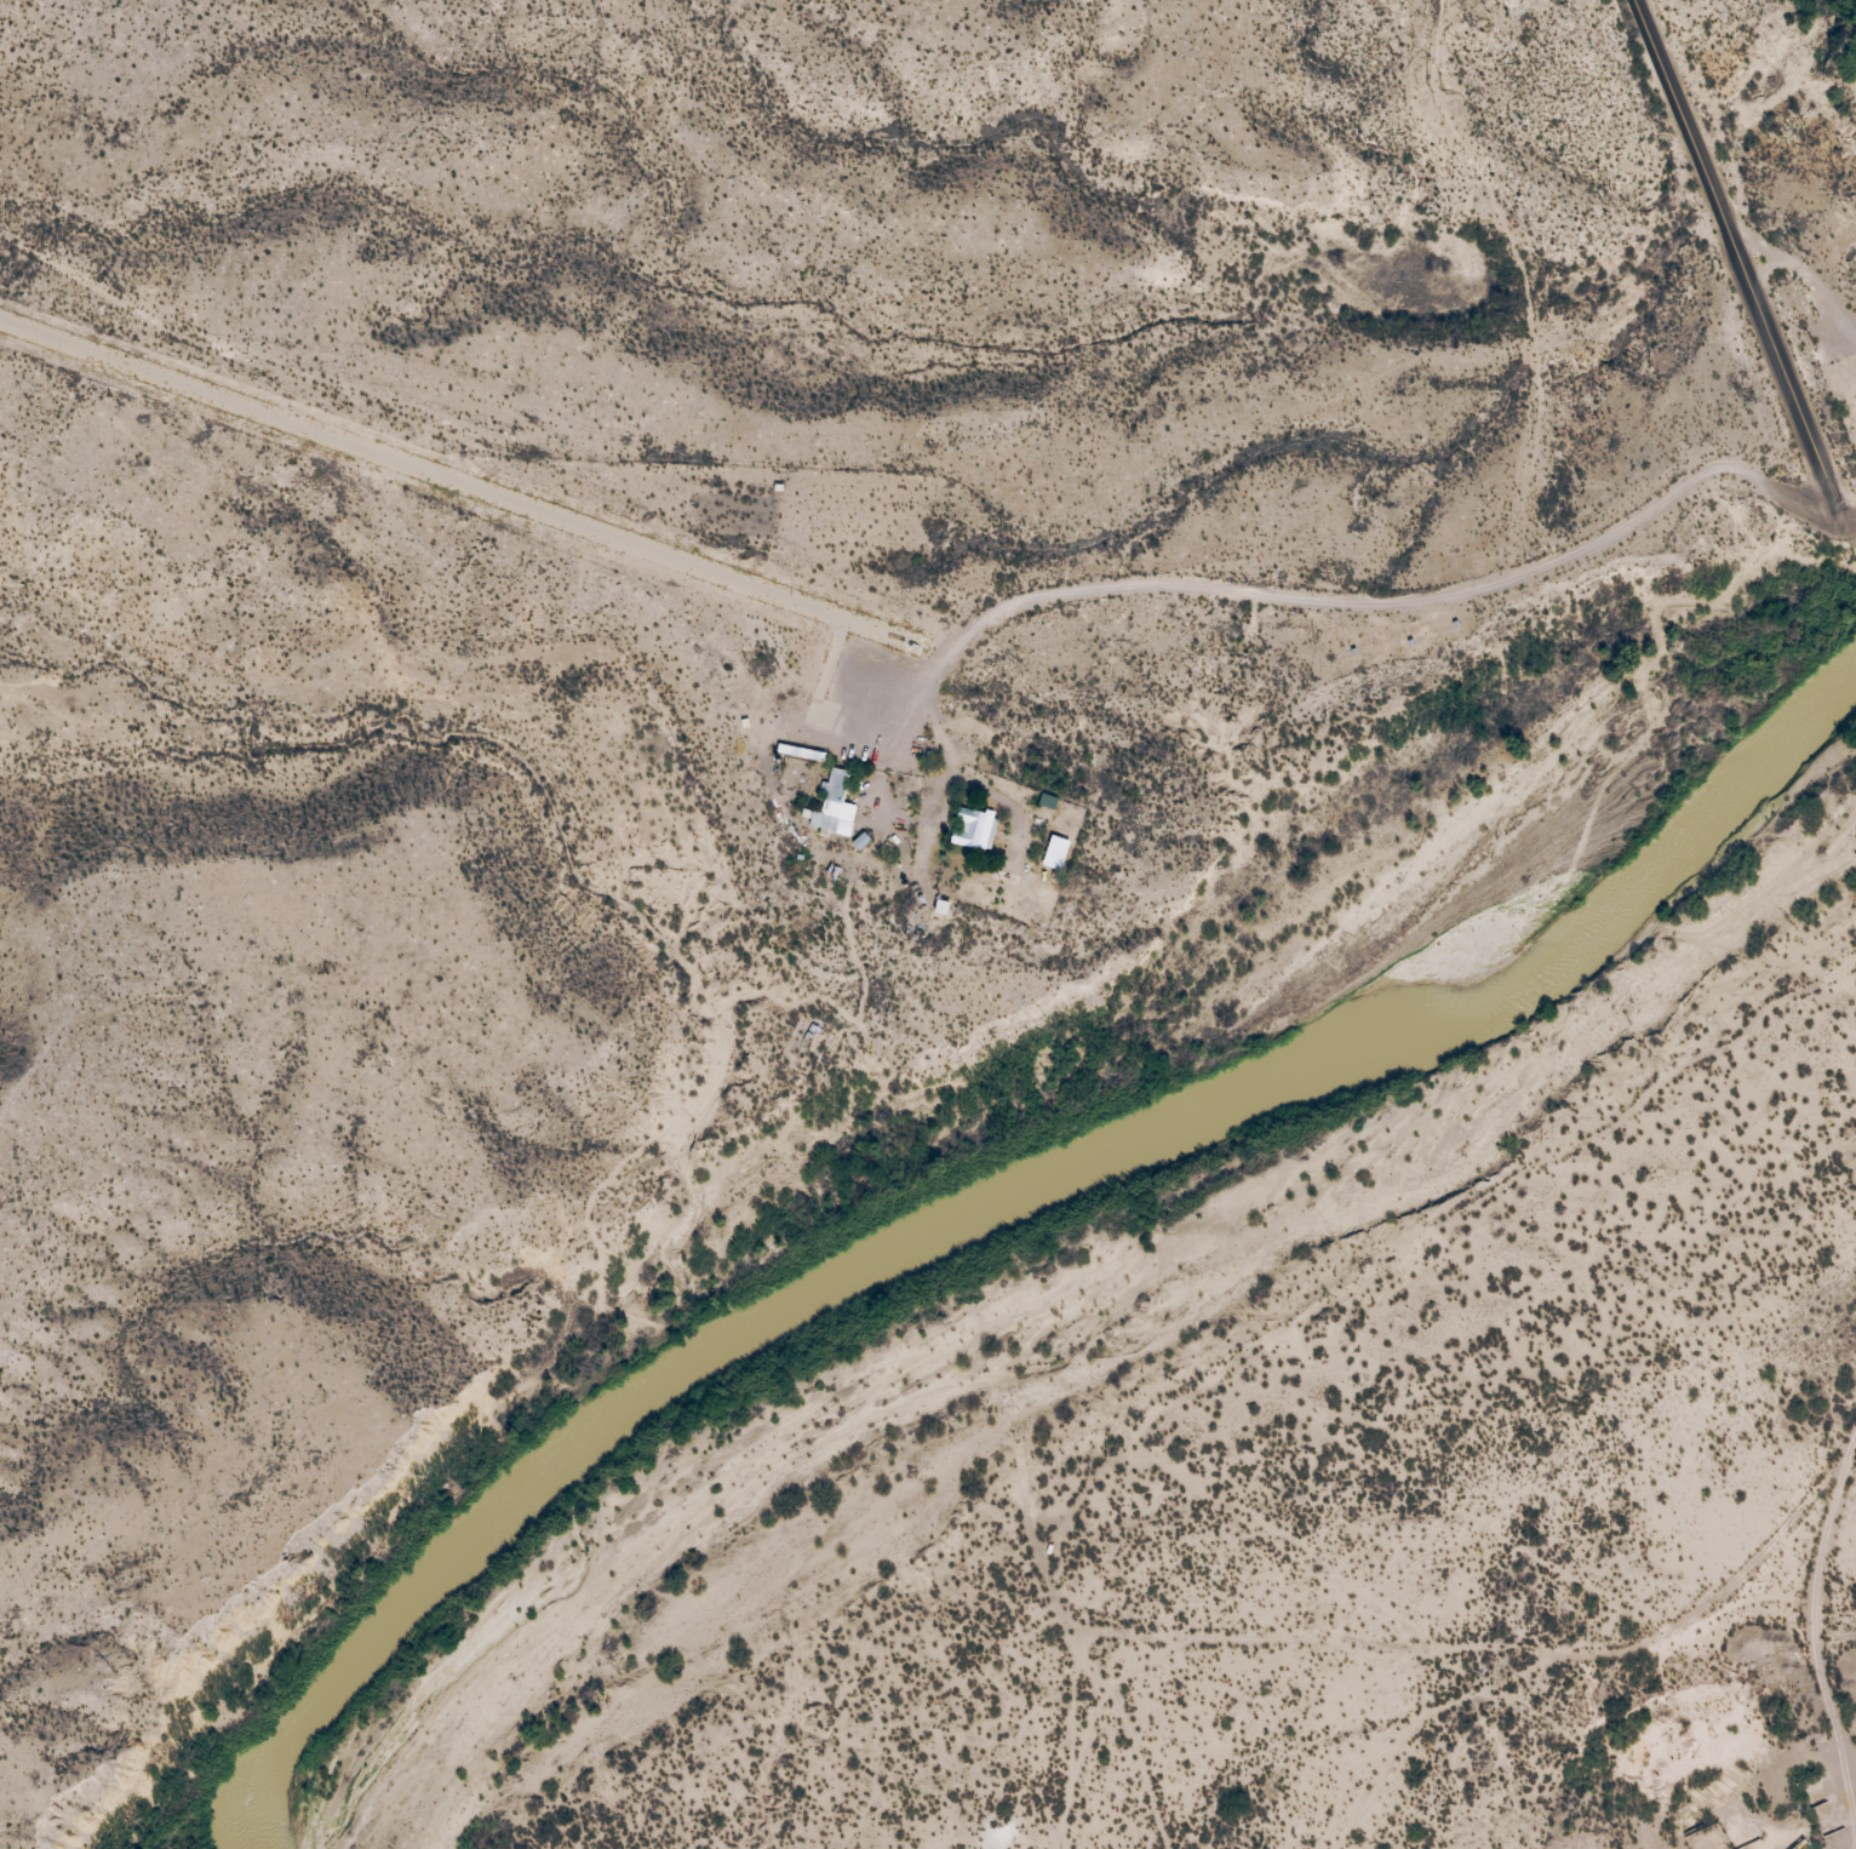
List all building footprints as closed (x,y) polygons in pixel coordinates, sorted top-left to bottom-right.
[(865,765),(842,759),(827,821),(852,827),(856,812),(869,815),(873,797),(858,794),(865,765)]
